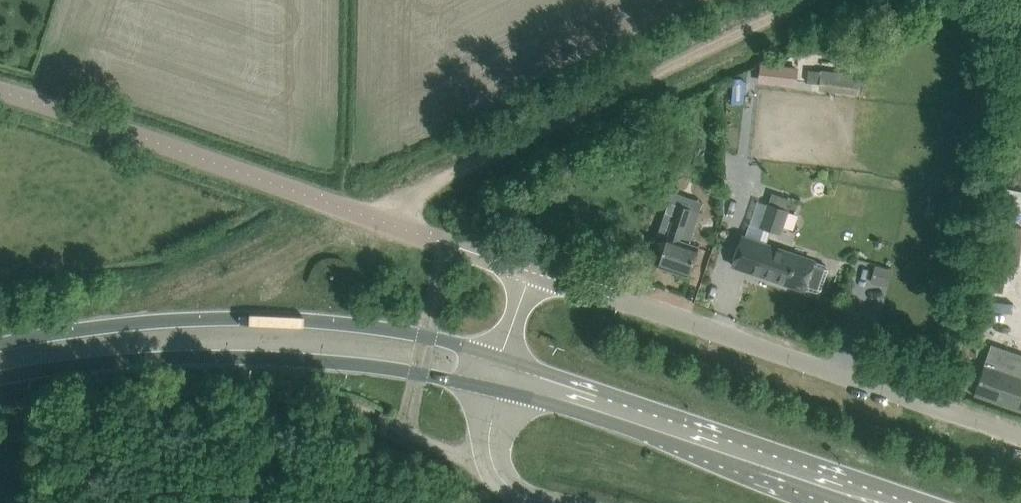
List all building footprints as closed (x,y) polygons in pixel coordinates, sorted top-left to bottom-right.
[(822,69),(819,89),(856,94),(858,74),(822,69)] [(999,209),(1020,213),(1020,191),(1004,187),(999,209)] [(684,238),(693,209),(678,204),(669,201),(665,212),(675,216),(658,265),(689,276),(700,243),(684,238)] [(789,210),(767,202),(758,226),(781,234),(789,210)] [(804,290),(805,288),(817,292),(821,291),(829,268),(826,265),(742,236),(732,265),(804,290)] [(1018,276),(992,271),(990,282),(1016,287),(1018,276)] [(985,364),(974,395),(1020,411),(1020,376),(985,364)]
